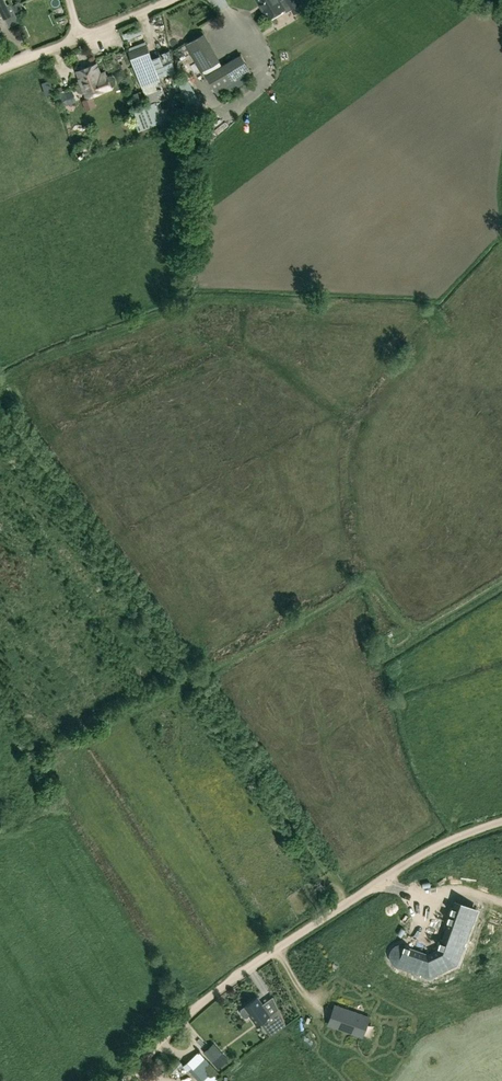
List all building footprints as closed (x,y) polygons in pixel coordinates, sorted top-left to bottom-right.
[(3,18),(14,13),(9,3),(6,4),(4,0),(0,0),(0,13),(3,18)] [(267,18),(285,8),(283,5),(288,2),(294,13),(302,8),(297,0),(281,0),(280,0),(257,0),(267,18)] [(24,10),(19,1),(11,6),(16,15),(24,10)] [(187,43),(215,91),(250,71),(241,55),(222,66),(203,34),(187,43)] [(169,50),(165,38),(153,42),(158,54),(165,73),(177,69),(170,50),(169,50)] [(128,51),(135,67),(152,61),(146,44),(128,51)] [(81,86),(76,88),(76,90),(78,91),(79,93),(82,93),(84,93),(85,97),(111,88),(111,87),(114,86),(116,84),(116,81),(115,77),(113,75),(110,75),(107,76),(104,70),(99,72),(96,64),(76,71),(81,86)] [(138,75),(141,84),(151,81),(147,72),(138,75)] [(72,90),(58,96),(62,106),(76,101),(72,90)] [(140,92),(134,94),(137,104),(143,101),(140,92)] [(82,100),(85,110),(96,106),(92,96),(82,100)] [(163,110),(160,101),(132,111),(138,129),(159,121),(160,123),(171,119),(167,108),(163,110)] [(452,907),(451,912),(452,913),(451,916),(449,916),(448,921),(449,922),(446,930),(464,937),(474,910),(461,905),(462,904),(459,903),(458,904),(456,903),(454,908),(452,907)] [(440,941),(438,946),(440,947),(440,949),(433,952),(441,969),(455,963),(462,944),(457,942),(444,937),(442,942),(440,941)] [(465,945),(467,940),(458,937),(457,942),(462,944),(465,945)] [(409,947),(409,946),(404,944),(404,945),(394,942),(390,941),(386,943),(383,946),(381,950),(382,954),(384,958),(388,960),(416,970),(423,952),(409,947)] [(429,968),(422,968),(420,975),(430,979),(429,968)] [(430,979),(439,974),(435,968),(429,968),(430,979)] [(256,1024),(260,1021),(266,1017),(270,1014),(257,997),(241,1009),(240,1012),(243,1017),(247,1017),(250,1015),(256,1024)] [(359,1035),(365,1016),(332,1004),(326,1023),(359,1035)] [(266,1017),(260,1021),(270,1035),(278,1030),(285,1024),(280,1014),(269,1021),(266,1017)] [(222,1053),(213,1042),(203,1052),(212,1062),(222,1053)] [(187,1062),(199,1075),(210,1064),(198,1051),(187,1062)]
